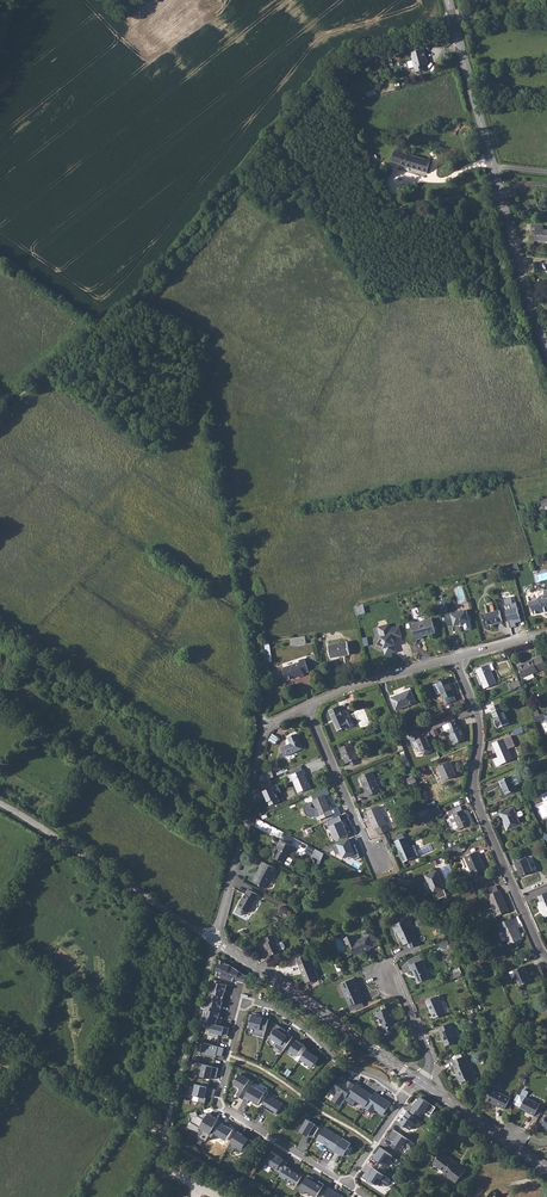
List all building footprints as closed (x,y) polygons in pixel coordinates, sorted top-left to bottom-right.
[(421,43),(410,46),(413,57),(408,58),(408,59),(409,64),(410,65),(415,64),(416,68),(424,66),(423,62),(426,61),(421,43)] [(400,165),(427,173),(431,161),(395,151),(392,162),(400,164),(400,165)] [(544,225),(532,224),(532,229),(536,230),(535,241),(546,242),(546,231),(543,230),(544,225)] [(542,501),(542,503),(535,506),(537,511),(544,508),(545,510),(546,509),(546,499),(542,501)] [(544,590),(545,595),(540,597),(538,600),(529,602),(530,607),(532,608),(534,614),(546,611),(546,589),(544,590)] [(507,611),(511,628),(517,627),(516,623),(522,622),(520,614),(519,611),(517,602),(513,603),(511,597),(504,599),(505,605),(510,604),(511,610),(507,611)] [(444,599),(437,601),(440,613),(447,612),(444,599)] [(363,604),(355,606),(357,615),(366,613),(363,604)] [(452,613),(446,614),(449,626),(455,625),(455,626),(460,624),(461,626),(464,625),(465,629),(467,631),(471,630),(472,628),(470,621),(471,619),(470,615),(468,614),(467,610),(452,614),(452,613)] [(503,621),(500,610),(483,615),(486,625),(503,621)] [(423,636),(436,633),(432,619),(412,624),(416,638),(423,636)] [(378,627),(381,637),(377,644),(384,648),(386,655),(397,651),(393,639),(402,636),(399,626),(390,628),(389,624),(388,625),(386,620),(380,621),(381,626),(378,627)] [(305,636),(291,638),(292,645),(306,643),(305,636)] [(331,658),(350,655),(347,642),(329,645),(331,658)] [(523,677),(546,667),(542,656),(518,666),(523,677)] [(309,672),(305,658),(299,660),(300,662),(283,668),(288,680),(295,677),(299,675),(299,677),(305,675),(304,673),(309,672)] [(497,683),(489,664),(477,670),(485,688),(497,683)] [(448,678),(437,683),(441,693),(444,699),(446,704),(456,700),(454,695),(455,694),(448,678)] [(509,684),(512,690),(521,686),(519,680),(509,684)] [(416,702),(411,689),(391,698),(396,710),(416,702)] [(509,723),(500,703),(491,707),(493,711),(496,720),(495,720),(498,728),(509,723)] [(340,706),(329,710),(338,731),(350,725),(348,719),(346,720),(340,706)] [(465,739),(459,725),(458,725),(456,720),(444,726),(446,731),(450,729),(456,743),(465,739)] [(522,726),(514,729),(516,735),(525,732),(522,726)] [(437,729),(431,731),(434,737),(440,735),(437,729)] [(422,738),(420,733),(410,737),(415,749),(417,747),(419,752),(422,750),(424,755),(433,751),(426,736),(422,738)] [(279,738),(273,734),(269,740),(276,744),(279,738)] [(303,748),(297,734),(289,737),(291,744),(282,748),(285,756),(303,748)] [(499,757),(494,759),(497,766),(513,759),(507,744),(511,742),(509,736),(493,743),(499,757)] [(360,762),(351,743),(342,747),(340,748),(347,763),(350,762),(352,766),(360,762)] [(401,744),(396,746),(396,748),(395,748),(396,753),(404,749),(401,744)] [(456,775),(451,762),(439,767),(445,780),(456,775)] [(427,770),(424,765),(417,768),(419,773),(427,770)] [(291,774),(302,770),(301,766),(290,771),(291,774)] [(304,769),(302,770),(291,774),(291,775),(299,793),(311,787),(308,781),(307,782),(304,774),(306,774),(304,769)] [(265,780),(274,777),(272,771),(263,775),(265,780)] [(380,791),(372,772),(360,777),(369,796),(380,791)] [(511,777),(511,776),(500,781),(506,794),(517,790),(515,785),(519,783),(516,775),(511,777)] [(405,780),(407,786),(417,782),(414,776),(405,780)] [(270,780),(260,783),(262,789),(272,785),(270,780)] [(281,793),(277,784),(261,791),(266,802),(267,802),(269,805),(278,801),(276,795),(281,793)] [(334,814),(326,796),(331,793),(328,788),(312,795),(314,799),(313,800),(317,808),(316,808),(312,807),(313,804),(308,801),(305,807),(307,815),(313,817),(317,816),(318,820),(334,814)] [(376,828),(379,835),(389,831),(379,806),(367,811),(369,817),(371,817),(374,824),(373,825),(375,829),(376,828)] [(516,813),(514,807),(500,813),(507,830),(521,825),(518,817),(523,815),(523,814),(522,811),(521,811),(516,813)] [(455,817),(459,826),(461,831),(472,826),(468,816),(466,817),(464,813),(463,813),(455,817)] [(431,816),(422,820),(425,825),(434,821),(431,816)] [(336,839),(348,835),(342,821),(331,826),(336,839)] [(280,838),(283,833),(278,829),(275,834),(280,838)] [(294,846),(281,839),(277,848),(278,848),(273,857),(290,865),(293,859),(288,856),(294,846)] [(348,839),(332,846),(336,856),(340,854),(342,859),(352,855),(354,859),(359,857),(354,845),(351,846),(348,839)] [(415,859),(407,840),(397,844),(405,863),(415,859)] [(319,866),(324,853),(308,845),(305,851),(312,855),(312,856),(319,860),(317,865),(319,866)] [(468,875),(472,873),(484,869),(479,857),(480,857),(478,852),(465,857),(469,866),(465,868),(468,875)] [(266,888),(277,868),(264,862),(253,881),(266,888)] [(532,875),(527,862),(515,867),(521,880),(532,875)] [(445,891),(437,873),(425,878),(433,896),(445,891)] [(470,884),(460,888),(463,894),(472,890),(470,884)] [(249,912),(259,894),(249,889),(246,894),(245,894),(241,902),(240,902),(238,906),(238,907),(235,912),(241,915),(243,915),(246,910),(249,912)] [(472,890),(463,894),(465,899),(474,896),(472,890)] [(498,895),(488,900),(496,919),(508,914),(499,895),(498,895)] [(540,905),(539,906),(545,920),(546,919),(546,902),(540,905)] [(414,928),(410,920),(394,927),(396,932),(398,931),(400,933),(398,934),(401,941),(402,940),(406,947),(412,944),(413,948),(420,946),(414,933),(409,935),(407,931),(414,928)] [(501,934),(502,934),(507,948),(519,943),(513,928),(510,921),(498,926),(501,934)] [(370,935),(368,929),(362,932),(364,937),(358,940),(355,935),(348,938),(344,940),(346,946),(350,944),(355,955),(365,952),(366,954),(371,951),(370,949),(375,946),(370,935)] [(374,933),(370,935),(375,946),(379,944),(374,933)] [(278,944),(274,935),(264,939),(266,943),(265,944),(270,956),(281,951),(281,950),(278,944)] [(443,950),(451,947),(449,941),(441,945),(443,950)] [(306,983),(318,978),(311,961),(310,961),(308,954),(297,959),(299,966),(306,983)] [(409,960),(411,965),(422,960),(420,956),(409,960)] [(226,961),(219,959),(216,971),(217,971),(216,976),(237,982),(237,981),(245,983),(247,976),(240,971),(237,970),(237,969),(231,965),(225,963),(226,961)] [(430,977),(422,960),(411,965),(409,965),(412,971),(413,970),(418,982),(430,977)] [(531,981),(524,966),(510,972),(513,978),(517,977),(521,985),(531,981)] [(354,978),(341,984),(351,1006),(364,1000),(362,995),(361,995),(354,978)] [(218,981),(210,979),(209,981),(212,982),(210,988),(212,988),(209,998),(208,998),(206,1005),(203,1004),(202,1008),(205,1009),(203,1016),(205,1016),(203,1021),(216,1024),(217,1019),(218,1019),(223,1002),(222,1001),(224,992),(225,992),(227,985),(218,983),(218,981)] [(445,1014),(438,996),(426,1001),(428,1005),(429,1005),(434,1018),(445,1014)] [(392,1008),(386,1010),(378,1013),(380,1018),(382,1018),(386,1026),(383,1027),(386,1034),(394,1030),(391,1023),(396,1021),(392,1013),(394,1012),(392,1008)] [(250,1014),(248,1020),(251,1021),(249,1027),(255,1029),(254,1034),(264,1037),(269,1019),(260,1017),(261,1014),(254,1013),(253,1015),(250,1014)] [(523,1033),(529,1019),(524,1017),(520,1026),(522,1033),(523,1033)] [(203,1021),(202,1026),(211,1028),(210,1035),(218,1037),(219,1034),(227,1036),(229,1028),(216,1024),(203,1021)] [(446,1046),(457,1041),(452,1028),(453,1027),(451,1023),(439,1028),(441,1032),(440,1033),(446,1046)] [(277,1024),(272,1031),(274,1033),(270,1038),(278,1043),(275,1046),(283,1051),(293,1037),(289,1034),(287,1036),(284,1033),(286,1030),(277,1024)] [(476,1033),(472,1035),(476,1044),(480,1043),(476,1033)] [(305,1045),(297,1040),(289,1051),(297,1056),(295,1059),(298,1062),(300,1059),(307,1049),(308,1048),(304,1046),(305,1045)] [(224,1048),(204,1043),(201,1054),(216,1058),(216,1055),(222,1057),(224,1048)] [(307,1049),(300,1059),(313,1067),(319,1058),(311,1053),(312,1052),(307,1049)] [(474,1077),(465,1056),(462,1057),(460,1053),(453,1056),(454,1060),(452,1061),(458,1075),(457,1075),(461,1083),(474,1077)] [(219,1068),(199,1063),(198,1069),(202,1070),(201,1076),(213,1079),(214,1077),(216,1078),(219,1068)] [(250,1080),(240,1074),(234,1083),(241,1088),(237,1095),(244,1099),(252,1086),(248,1084),(250,1080)] [(344,1100),(354,1085),(348,1081),(346,1083),(337,1077),(329,1089),(336,1093),(331,1100),(340,1106),(344,1100)] [(361,1086),(356,1083),(354,1085),(344,1100),(353,1106),(357,1101),(365,1107),(373,1096),(360,1087),(361,1086)] [(208,1087),(195,1084),(194,1088),(190,1087),(189,1093),(194,1094),(194,1095),(200,1096),(199,1102),(205,1103),(206,1098),(205,1098),(208,1087)] [(244,1099),(243,1100),(247,1102),(250,1099),(258,1104),(265,1093),(252,1085),(252,1086),(244,1099)] [(511,1098),(492,1089),(487,1099),(496,1103),(495,1104),(505,1109),(511,1098)] [(380,1095),(376,1092),(373,1096),(365,1107),(373,1113),(376,1110),(383,1115),(391,1103),(382,1096),(380,1098),(379,1097),(380,1095)] [(269,1095),(262,1106),(276,1114),(283,1104),(269,1095)] [(539,1106),(540,1104),(526,1097),(526,1098),(521,1095),(516,1104),(521,1107),(521,1108),(530,1112),(529,1113),(534,1116),(535,1114),(539,1116),(543,1108),(539,1106)] [(410,1113),(417,1118),(421,1112),(424,1114),(431,1103),(421,1097),(410,1113)] [(197,1111),(189,1113),(190,1118),(190,1121),(203,1130),(199,1137),(206,1141),(208,1137),(215,1125),(219,1120),(207,1112),(206,1113),(198,1115),(197,1111)] [(417,1118),(410,1113),(407,1111),(400,1122),(410,1129),(418,1118),(417,1118)] [(314,1136),(319,1128),(315,1125),(315,1124),(303,1116),(299,1120),(295,1126),(301,1129),(300,1131),(308,1136),(310,1133),(314,1136)] [(215,1125),(208,1137),(215,1141),(217,1138),(225,1143),(234,1129),(225,1123),(222,1129),(215,1125)] [(351,1143),(324,1127),(317,1139),(331,1148),(330,1149),(335,1151),(343,1156),(351,1143)] [(415,1144),(393,1129),(388,1137),(394,1142),(393,1143),(401,1149),(404,1145),(412,1150),(415,1144)] [(238,1131),(227,1148),(233,1152),(235,1149),(241,1152),(243,1149),(246,1151),(252,1141),(242,1135),(242,1134),(238,1131)] [(393,1156),(381,1147),(374,1157),(386,1166),(393,1156)] [(281,1158),(271,1152),(265,1162),(282,1172),(286,1165),(287,1163),(280,1158),(281,1158)] [(466,1170),(442,1152),(433,1163),(448,1175),(448,1176),(456,1183),(466,1170)] [(286,1165),(282,1172),(280,1175),(297,1185),(303,1175),(295,1170),(294,1172),(290,1170),(291,1169),(286,1165)] [(391,1180),(373,1167),(369,1172),(372,1173),(366,1181),(372,1185),(374,1181),(380,1186),(382,1183),(387,1186),(391,1180)] [(298,1191),(304,1194),(306,1191),(316,1196),(324,1184),(319,1181),(317,1183),(312,1180),(314,1178),(308,1174),(298,1191)] [(482,1189),(478,1186),(473,1194),(477,1196),(482,1189)] [(333,1190),(329,1187),(322,1196),(343,1196),(338,1194),(338,1195),(336,1194),(336,1193),(333,1190)]
